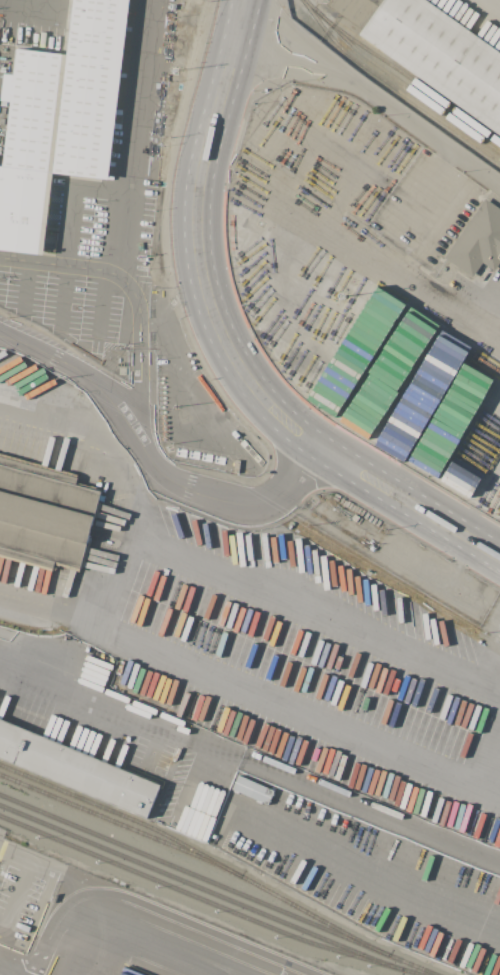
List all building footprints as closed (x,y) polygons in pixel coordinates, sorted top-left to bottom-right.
[(44,255),(47,225),(53,177),(107,184),(109,174),(130,0),(73,0),(66,55),(15,49),(0,173),(0,250),(44,255)] [(426,0),(499,53),(499,136),(359,35),(362,30),(326,5),(330,0),(426,0)] [(485,199),(499,209),(499,262),(493,272),(482,265),(474,276),(446,257),(485,199)] [(53,569),(0,554),(0,456),(78,477),(76,485),(100,492),(79,568),(55,561),(53,569)] [(147,817),(0,757),(0,720),(160,785),(147,817)] [(237,775),(274,791),(267,805),(231,789),(237,775)]
